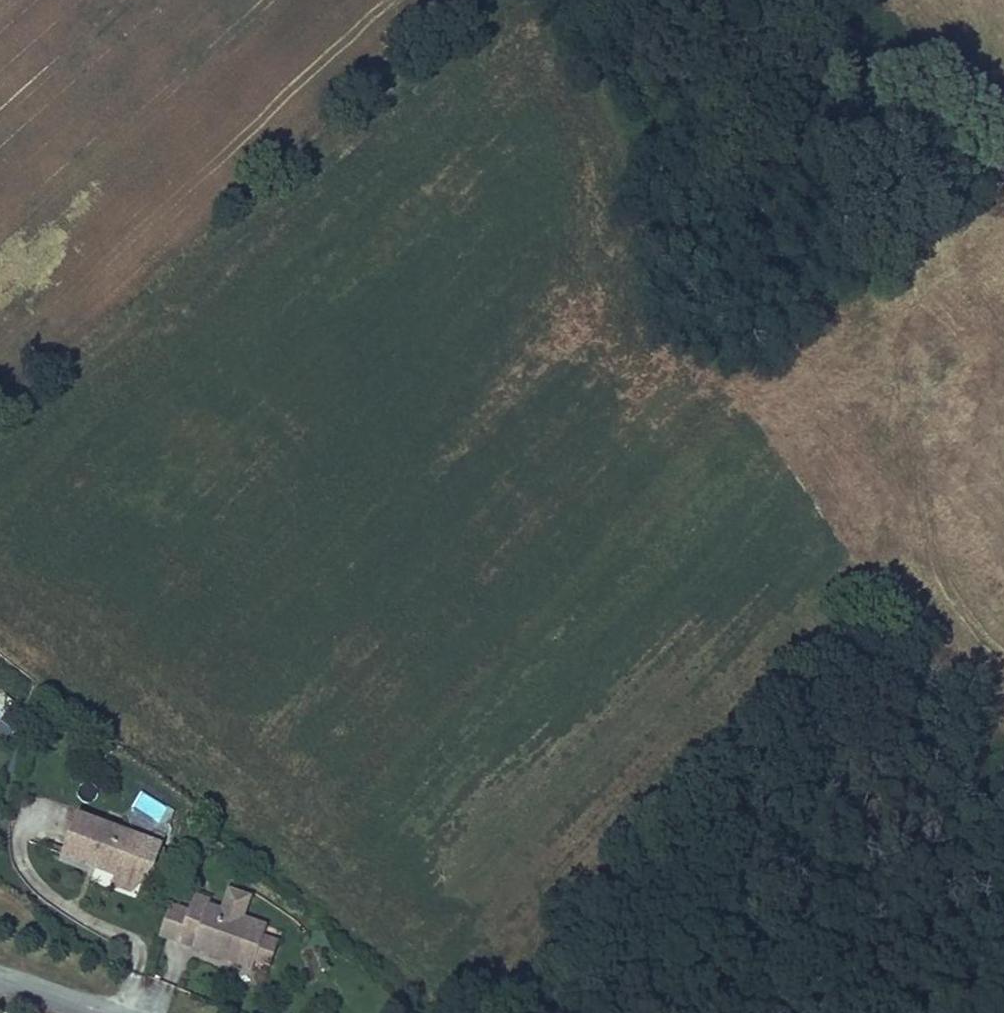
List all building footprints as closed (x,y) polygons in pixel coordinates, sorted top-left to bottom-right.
[(89,875),(86,882),(108,889),(128,896),(143,853),(68,828),(54,871),(73,878),(76,870),(89,875)] [(76,870),(73,878),(86,882),(89,875),(76,870)] [(125,905),(128,896),(108,889),(105,899),(125,905)] [(196,933),(201,921),(185,915),(182,927),(196,933)] [(162,920),(151,950),(245,983),(247,978),(257,950),(260,943),(201,921),(196,933),(182,927),(162,920)] [(262,983),(272,955),(257,950),(247,978),(262,983)]
